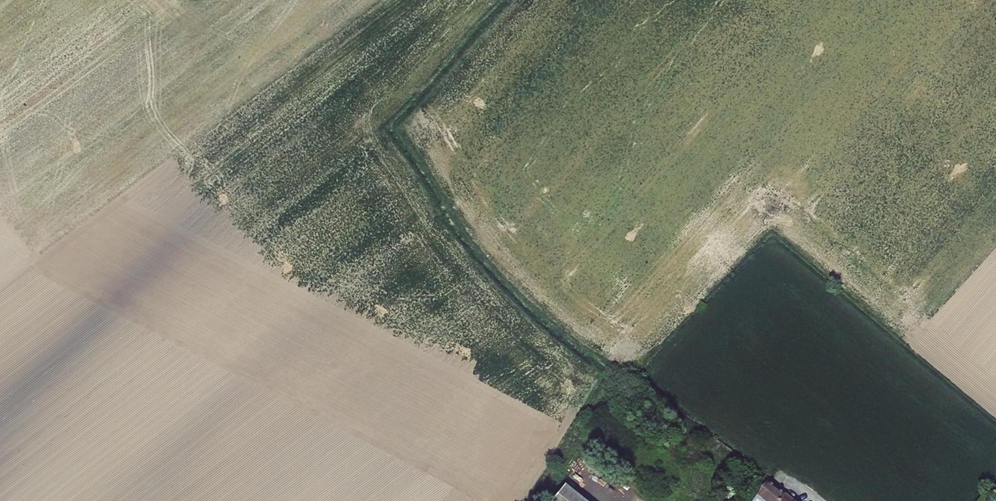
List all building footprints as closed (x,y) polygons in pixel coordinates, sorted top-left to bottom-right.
[(784,496),(767,482),(756,496),(763,500),(780,500),(784,496)]
